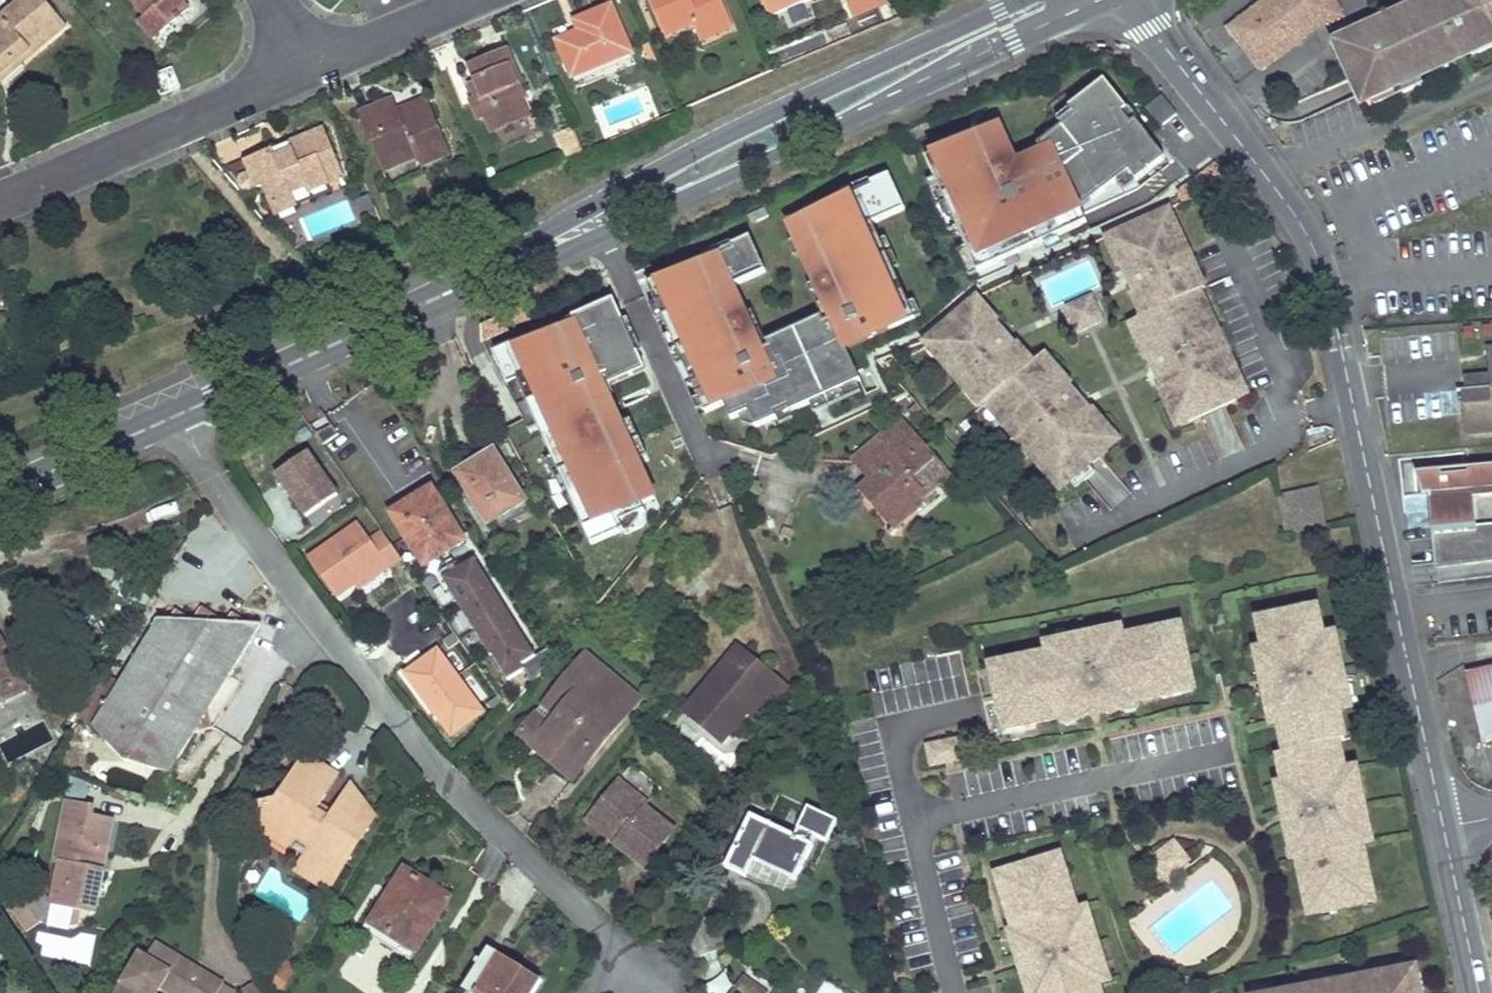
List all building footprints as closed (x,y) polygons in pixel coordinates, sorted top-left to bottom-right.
[(43,0),(26,0),(2,18),(0,20),(0,75),(36,44),(40,48),(65,26),(43,0)] [(145,17),(139,23),(154,40),(158,36),(188,10),(179,0),(130,0),(145,17)] [(666,37),(692,26),(697,36),(727,24),(717,0),(650,0),(666,37)] [(770,18),(812,0),(762,0),(770,18)] [(1339,16),(1332,0),(1266,0),(1228,29),(1259,70),(1316,27),(1339,16)] [(1446,2),(1440,5),(1438,0),(1430,0),(1422,3),(1382,22),(1384,29),(1378,32),(1377,30),(1371,33),(1369,28),(1335,43),(1350,78),(1359,95),(1362,102),(1382,92),(1380,87),(1403,77),(1406,81),(1426,72),(1424,67),(1448,57),(1452,59),(1457,58),(1461,55),(1461,50),(1474,45),(1491,36),(1491,0),(1445,0),(1446,2)] [(556,44),(571,79),(629,54),(609,8),(574,23),(579,34),(556,44)] [(1382,22),(1369,28),(1371,33),(1377,30),(1378,32),(1384,29),(1382,22)] [(727,24),(697,36),(699,42),(729,29),(727,24)] [(0,75),(0,79),(2,81),(40,48),(36,44),(0,75)] [(519,83),(505,51),(469,67),(476,83),(482,97),(475,100),(471,102),(478,119),(485,116),(492,132),(527,117),(519,99),(518,98),(515,100),(509,87),(519,83)] [(171,68),(152,76),(160,95),(179,87),(171,68)] [(960,142),(924,158),(934,178),(956,228),(966,248),(977,273),(1015,255),(1012,249),(1025,243),(1028,250),(1042,243),(1040,239),(1055,233),(1056,236),(1085,223),(1079,210),(1075,201),(1084,194),(1090,201),(1114,182),(1126,172),(1134,182),(1145,173),(1141,167),(1143,165),(1148,171),(1163,159),(1133,121),(1128,124),(1119,113),(1124,109),(1101,81),(1066,108),(1073,116),(1035,146),(1040,152),(1048,162),(1009,180),(1004,169),(1011,166),(993,127),(987,129),(960,142)] [(470,86),(475,100),(482,97),(476,83),(470,86)] [(525,97),(519,83),(509,87),(515,100),(518,98),(519,99),(525,97)] [(1143,109),(1158,128),(1174,115),(1159,96),(1143,109)] [(426,99),(398,111),(400,116),(429,104),(426,99)] [(398,111),(394,101),(358,116),(382,172),(416,158),(420,167),(450,155),(443,137),(436,141),(430,127),(437,123),(429,104),(400,116),(398,111)] [(1119,113),(1128,124),(1133,121),(1135,119),(1126,107),(1124,109),(1119,113)] [(957,135),(960,142),(987,129),(984,122),(957,135)] [(443,137),(437,123),(430,127),(436,141),(443,137)] [(321,131),(289,145),(292,152),(276,158),(273,151),(247,163),(251,173),(262,169),(267,181),(264,183),(264,184),(277,215),(296,207),(290,193),(307,187),(309,192),(341,178),(321,131)] [(1009,180),(1048,162),(1040,152),(1011,166),(1004,169),(1009,180)] [(264,183),(267,181),(262,169),(251,173),(247,163),(231,169),(252,189),(264,184),(264,183)] [(1121,192),(1134,182),(1126,172),(1114,182),(1121,192)] [(697,261),(646,284),(655,303),(658,301),(664,315),(661,317),(669,335),(673,333),(686,362),(683,364),(698,398),(702,396),(706,407),(709,412),(724,405),(731,419),(739,416),(748,412),(754,425),(755,428),(777,418),(775,414),(789,408),(790,411),(809,403),(856,381),(860,379),(846,349),(911,319),(911,318),(904,303),(907,301),(891,267),(888,269),(875,240),(878,239),(871,222),(902,208),(887,174),(869,182),(870,185),(841,198),(837,200),(836,197),(785,220),(793,239),(796,237),(803,252),(800,253),(813,282),(816,280),(833,316),(823,321),(821,316),(765,341),(767,346),(757,351),(741,315),(744,313),(732,286),(764,271),(748,237),(730,246),(731,249),(702,262),(699,264),(697,261)] [(841,198),(870,185),(869,182),(866,177),(837,190),(841,198)] [(956,228),(934,178),(926,182),(948,232),(956,228)] [(1084,194),(1075,201),(1079,210),(1090,201),(1084,194)] [(310,238),(353,222),(345,202),(302,218),(310,238)] [(1168,206),(1161,210),(1167,224),(1175,220),(1168,206)] [(1118,245),(1111,249),(1119,266),(1126,263),(1135,284),(1128,287),(1139,313),(1133,316),(1143,338),(1136,340),(1145,359),(1151,356),(1161,378),(1154,382),(1163,401),(1169,398),(1179,420),(1237,394),(1225,367),(1231,364),(1225,351),(1223,352),(1213,329),(1215,328),(1209,314),(1203,317),(1191,291),(1198,287),(1187,263),(1192,260),(1175,220),(1167,224),(1161,210),(1112,231),(1118,245)] [(1112,231),(1105,234),(1111,249),(1118,245),(1112,231)] [(1055,233),(1040,239),(1042,243),(1042,245),(1057,238),(1056,236),(1055,233)] [(878,239),(875,240),(888,269),(891,267),(897,265),(884,236),(878,239)] [(803,252),(796,237),(793,239),(787,242),(794,256),(800,253),(803,252)] [(702,262),(731,249),(730,246),(728,240),(698,254),(702,262)] [(1025,243),(1012,249),(1015,255),(1028,250),(1025,243)] [(969,277),(977,273),(966,248),(957,252),(969,277)] [(1192,260),(1187,263),(1198,287),(1203,285),(1192,260)] [(1126,263),(1119,266),(1128,287),(1135,284),(1126,263)] [(833,316),(816,280),(813,282),(806,285),(821,316),(823,321),(833,316)] [(1198,287),(1191,291),(1203,317),(1209,314),(1198,287)] [(1089,291),(1065,301),(1075,325),(1099,315),(1089,291)] [(974,292),(968,296),(978,309),(984,303),(974,292)] [(968,296),(927,331),(937,343),(931,348),(959,381),(964,378),(981,398),(987,394),(1005,416),(1000,420),(1010,432),(1012,430),(1028,449),(1026,451),(1035,462),(1041,457),(1060,480),(1108,440),(1092,421),(1098,417),(1084,401),(1079,405),(1063,387),(1069,382),(1056,366),(1050,371),(1035,353),(1030,357),(1011,335),(1005,341),(991,323),(996,318),(984,303),(978,309),(968,296)] [(907,301),(904,303),(911,318),(920,314),(913,299),(907,301)] [(537,334),(502,350),(538,428),(552,458),(567,490),(592,545),(624,530),(621,523),(639,514),(645,512),(642,504),(655,498),(637,460),(621,424),(609,397),(602,400),(594,384),(637,365),(626,341),(631,339),(622,321),(612,300),(572,318),(576,326),(541,342),(537,334)] [(658,301),(655,303),(649,305),(656,320),(661,317),(664,315),(658,301)] [(744,313),(741,315),(757,351),(767,346),(765,341),(751,310),(744,313)] [(1133,316),(1127,318),(1136,340),(1143,338),(1133,316)] [(541,342),(576,326),(572,318),(537,334),(541,342)] [(996,318),(991,323),(1005,341),(1011,335),(996,318)] [(626,341),(637,365),(594,384),(602,400),(609,397),(613,395),(610,387),(645,371),(637,353),(641,351),(626,319),(622,321),(631,339),(626,341)] [(1215,328),(1213,329),(1223,352),(1225,351),(1215,328)] [(927,331),(921,336),(931,348),(937,343),(927,331)] [(683,364),(686,362),(673,333),(669,335),(664,338),(677,367),(683,364)] [(1040,348),(1035,353),(1050,371),(1056,366),(1040,348)] [(538,428),(502,350),(493,355),(529,432),(538,428)] [(1488,350),(1490,376),(1480,377),(1481,388),(1462,390),(1467,434),(1491,431),(1491,350),(1488,350)] [(1151,356),(1145,359),(1154,382),(1161,378),(1151,356)] [(1231,364),(1225,367),(1237,394),(1243,392),(1231,364)] [(964,378),(959,381),(976,402),(981,398),(964,378)] [(856,381),(809,403),(814,412),(860,390),(856,381)] [(1069,382),(1063,387),(1079,405),(1084,401),(1069,382)] [(987,394),(981,398),(1000,420),(1005,416),(987,394)] [(706,407),(702,396),(698,398),(693,401),(697,411),(706,407)] [(1169,398),(1163,401),(1172,423),(1179,420),(1169,398)] [(789,408),(775,414),(777,418),(780,424),(793,417),(790,411),(789,408)] [(739,416),(742,423),(752,426),(754,425),(748,412),(739,416)] [(1098,417),(1092,421),(1108,440),(1114,435),(1098,417)] [(902,523),(921,506),(919,503),(921,501),(921,493),(926,488),(925,485),(937,475),(940,476),(946,471),(901,418),(874,440),(892,460),(868,481),(857,490),(872,507),(884,497),(892,506),(889,508),(902,523)] [(621,424),(637,460),(646,456),(630,420),(621,424)] [(1012,430),(1010,432),(1026,451),(1028,449),(1012,430)] [(892,460),(874,440),(851,461),(868,481),(892,460)] [(487,525),(525,501),(493,451),(456,474),(487,525)] [(308,452),(277,474),(306,517),(338,495),(308,452)] [(1041,457),(1035,462),(1055,485),(1060,480),(1041,457)] [(562,492),(567,490),(552,458),(547,460),(562,492)] [(1426,474),(1433,536),(1491,531),(1491,467),(1468,469),(1468,475),(1441,477),(1441,472),(1426,474)] [(950,475),(946,471),(940,476),(937,475),(925,485),(926,488),(921,493),(921,501),(950,475)] [(1312,488),(1277,497),(1285,531),(1320,523),(1312,488)] [(416,518),(439,503),(430,490),(408,504),(416,518)] [(893,531),(902,523),(889,508),(892,506),(884,497),(872,507),(893,531)] [(408,504),(392,514),(412,547),(413,549),(415,549),(425,565),(462,541),(439,503),(416,518),(408,504)] [(624,530),(625,532),(630,529),(641,518),(639,514),(621,523),(624,530)] [(400,560),(382,533),(370,541),(358,524),(308,560),(334,598),(353,585),(383,564),(386,569),(400,560)] [(1433,536),(1436,573),(1491,568),(1491,531),(1433,536)] [(353,585),(356,590),(386,569),(383,564),(353,585)] [(1322,637),(1316,608),(1263,619),(1267,638),(1261,639),(1264,651),(1266,662),(1257,663),(1258,664),(1260,678),(1263,678),(1267,698),(1265,699),(1268,713),(1277,711),(1279,722),(1281,735),(1287,734),(1291,752),(1337,742),(1344,740),(1338,711),(1340,711),(1339,709),(1337,699),(1346,697),(1346,696),(1343,682),(1340,683),(1336,662),(1339,661),(1335,647),(1326,648),(1324,638),(1324,637),(1322,637)] [(1267,638),(1263,619),(1254,621),(1258,640),(1261,639),(1267,638)] [(104,675),(77,719),(92,727),(107,736),(130,750),(124,762),(169,774),(193,735),(192,716),(208,710),(259,626),(158,620),(131,663),(134,673),(135,680),(129,682),(119,684),(104,675)] [(1180,638),(1177,624),(1163,628),(1166,641),(1180,638)] [(1189,679),(1191,679),(1182,638),(1180,638),(1166,641),(1163,628),(1163,627),(1147,631),(1147,633),(1120,638),(1110,640),(1108,631),(1107,632),(1093,635),(1094,637),(1073,642),(1072,639),(1058,642),(1060,651),(1049,654),(1022,659),(1021,657),(1005,661),(1008,675),(994,678),(992,678),(1001,718),(1003,718),(1017,715),(1020,729),(1036,726),(1035,723),(1062,718),(1062,714),(1073,711),(1074,720),(1075,720),(1089,717),(1088,715),(1109,710),(1110,713),(1124,710),(1123,701),(1132,699),(1133,703),(1134,703),(1161,697),(1162,699),(1177,696),(1175,682),(1189,679)] [(1120,638),(1118,628),(1107,630),(1107,632),(1108,631),(1110,640),(1120,638)] [(1335,636),(1324,638),(1326,648),(1335,647),(1336,647),(1337,647),(1335,636)] [(1049,654),(1060,651),(1058,642),(1058,641),(1047,643),(1049,654)] [(26,690),(0,642),(0,704),(26,690)] [(522,694),(552,659),(544,645),(511,682),(522,694)] [(769,673),(736,647),(706,684),(710,688),(734,659),(762,682),(769,673)] [(1266,662),(1264,651),(1253,653),(1256,664),(1258,664),(1257,663),(1266,662)] [(584,654),(547,700),(560,710),(555,716),(548,724),(538,736),(551,746),(548,750),(549,761),(553,764),(560,754),(581,771),(597,751),(591,746),(595,741),(602,746),(621,722),(615,717),(634,694),(584,654)] [(706,684),(683,712),(717,739),(741,708),(747,714),(758,723),(787,688),(769,673),(762,682),(734,659),(710,688),(706,684)] [(1008,675),(1005,661),(991,664),(994,678),(1008,675)] [(134,673),(131,663),(119,684),(129,682),(135,680),(134,673)] [(1483,743),(1491,741),(1491,668),(1467,674),(1483,743)] [(1192,693),(1189,679),(1175,682),(1177,696),(1192,693)] [(615,717),(621,722),(640,700),(634,694),(615,717)] [(1346,697),(1337,699),(1339,709),(1350,707),(1348,696),(1346,696),(1346,697)] [(1135,709),(1134,703),(1133,703),(1132,699),(1123,701),(1124,710),(1124,711),(1135,709)] [(547,700),(542,705),(555,716),(560,710),(547,700)] [(722,744),(747,714),(741,708),(717,739),(722,744)] [(193,735),(211,728),(208,710),(192,716),(193,735)] [(1075,722),(1075,720),(1074,720),(1073,711),(1062,714),(1062,718),(1064,724),(1075,722)] [(1279,722),(1277,711),(1268,713),(1266,713),(1269,725),(1279,722)] [(548,724),(535,713),(517,735),(549,761),(548,750),(551,746),(538,736),(548,724)] [(1005,732),(1020,729),(1017,715),(1003,718),(1005,732)] [(130,750),(107,736),(104,740),(124,762),(130,750)] [(965,758),(961,738),(926,745),(930,765),(965,758)] [(591,746),(597,751),(602,746),(595,741),(591,746)] [(1368,870),(1366,871),(1361,844),(1358,833),(1367,831),(1367,830),(1364,816),(1361,817),(1357,796),(1360,795),(1356,781),(1348,783),(1345,772),(1345,770),(1343,771),(1337,742),(1291,752),(1284,753),(1288,772),(1282,773),(1285,785),(1287,795),(1279,797),(1282,812),(1284,812),(1288,832),(1286,833),(1289,847),(1289,848),(1298,846),(1300,856),(1296,856),(1302,884),(1300,885),(1303,900),(1317,898),(1320,912),(1320,913),(1361,905),(1361,904),(1358,889),(1371,886),(1372,886),(1368,870)] [(1282,773),(1288,772),(1284,753),(1275,755),(1279,774),(1282,774),(1282,773)] [(573,781),(581,771),(560,754),(553,764),(573,781)] [(273,807),(273,808),(287,817),(273,840),(303,858),(321,869),(329,857),(343,866),(374,816),(353,803),(347,813),(336,805),(327,820),(315,813),(324,798),(312,791),(326,770),(304,756),(273,807)] [(631,768),(620,779),(638,795),(648,783),(631,768)] [(324,798),(337,777),(326,770),(312,791),(324,798)] [(1356,781),(1358,781),(1356,770),(1345,772),(1348,783),(1356,781)] [(618,781),(591,815),(620,838),(615,845),(644,868),(674,831),(645,808),(648,804),(618,781)] [(353,803),(358,796),(349,784),(336,805),(347,813),(353,803)] [(1287,795),(1285,785),(1274,787),(1277,799),(1279,798),(1279,797),(1287,795)] [(353,803),(374,816),(358,796),(353,803)] [(91,817),(93,807),(64,802),(52,863),(58,864),(50,905),(79,910),(98,897),(104,871),(93,869),(97,852),(107,854),(113,821),(91,817)] [(268,803),(257,805),(257,806),(262,833),(273,840),(287,817),(273,808),(273,807),(268,803)] [(812,844),(811,844),(815,837),(826,842),(836,821),(807,807),(797,827),(798,828),(794,836),(750,815),(725,867),(745,877),(758,850),(768,855),(763,866),(794,882),(812,844)] [(615,845),(620,838),(591,815),(586,822),(615,845)] [(1369,830),(1367,830),(1367,831),(1358,833),(1361,844),(1371,841),(1369,830)] [(1180,852),(1173,842),(1150,860),(1164,878),(1182,864),(1175,855),(1180,852)] [(1300,856),(1298,846),(1289,848),(1289,847),(1287,847),(1290,858),(1296,857),(1296,856),(1300,856)] [(791,888),(794,882),(763,866),(768,855),(758,850),(745,877),(755,882),(759,883),(787,889),(791,888)] [(93,869),(104,871),(107,854),(97,852),(93,869)] [(1186,860),(1180,852),(1175,855),(1182,864),(1186,860)] [(1060,855),(1047,859),(1051,873),(1064,869),(1060,855)] [(295,871),(327,891),(343,866),(329,857),(321,869),(303,858),(295,871)] [(1046,858),(1007,871),(1007,872),(1011,886),(998,890),(1003,906),(1005,905),(1013,931),(1013,932),(1017,931),(1020,940),(1012,943),(1012,944),(1016,958),(1018,957),(1025,977),(1023,978),(1027,992),(1035,990),(1036,992),(1099,992),(1096,984),(1098,983),(1098,981),(1094,971),(1103,969),(1103,968),(1099,954),(1096,955),(1090,935),(1092,934),(1088,920),(1079,922),(1076,912),(1068,885),(1070,885),(1065,869),(1064,869),(1051,873),(1047,859),(1046,858)] [(403,870),(365,932),(410,961),(448,898),(403,870)] [(998,890),(1011,886),(1007,872),(994,876),(998,890)] [(1374,901),(1371,886),(1358,889),(1361,904),(1374,901)] [(1306,915),(1320,912),(1317,898),(1303,900),(1306,915)] [(1090,920),(1087,909),(1076,912),(1079,922),(1088,920),(1090,920)] [(1012,943),(1020,940),(1017,931),(1013,932),(1013,931),(1007,934),(1010,944),(1012,944),(1012,943)] [(159,989),(167,992),(218,992),(223,985),(154,943),(145,958),(139,954),(116,992),(157,992),(159,989)] [(466,985),(475,990),(473,992),(533,992),(540,981),(487,949),(466,985)] [(291,978),(296,970),(286,964),(281,971),(291,978)] [(1105,968),(1103,968),(1103,969),(1094,971),(1098,981),(1108,978),(1105,968)] [(283,991),(291,978),(281,971),(273,985),(283,991)] [(766,989),(737,974),(727,992),(765,992),(766,989)] [(1416,974),(1308,992),(1419,992),(1416,974)] [(705,992),(726,992),(731,984),(717,975),(705,992)] [(254,984),(241,991),(242,992),(260,992),(254,984)] [(467,992),(473,992),(475,990),(466,985),(462,990),(467,992)]
